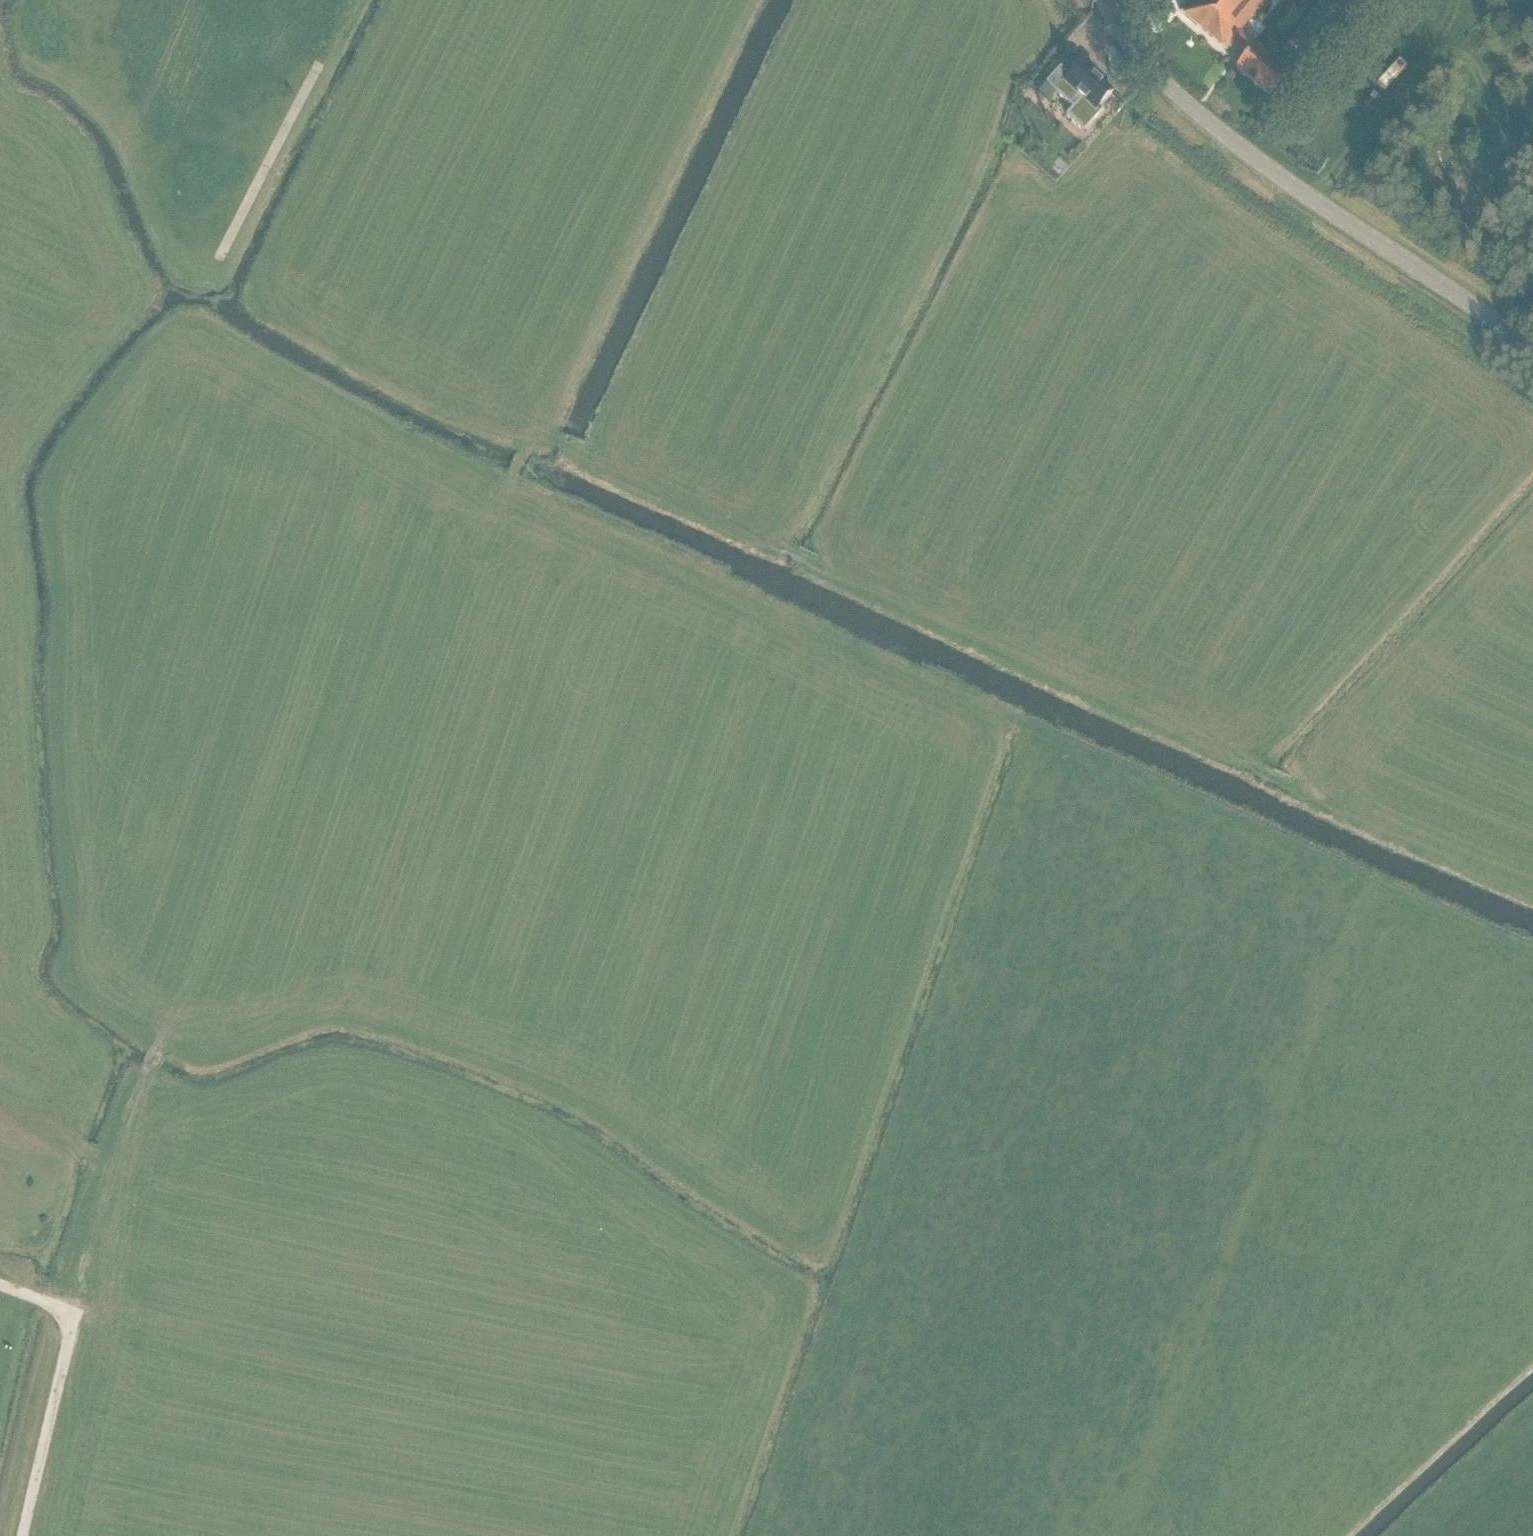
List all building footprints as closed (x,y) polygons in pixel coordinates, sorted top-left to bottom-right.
[(1240,32),(1253,17),(1255,18),(1271,0),(1190,0),(1180,12),(1227,50),(1231,45),(1246,57),(1236,69),(1269,96),(1285,78),(1266,62),(1270,57),(1244,36),(1244,35),(1240,32)] [(1327,74),(1374,17),(1352,0),(1324,0),(1289,43),(1327,74)] [(1067,63),(1066,62),(1037,93),(1039,95),(1047,85),(1075,109),(1074,109),(1067,117),(1084,132),(1083,133),(1082,133),(1084,134),(1090,127),(1106,109),(1105,109),(1104,109),(1101,106),(1114,92),(1081,63),(1075,71),(1066,63),(1067,63)]
